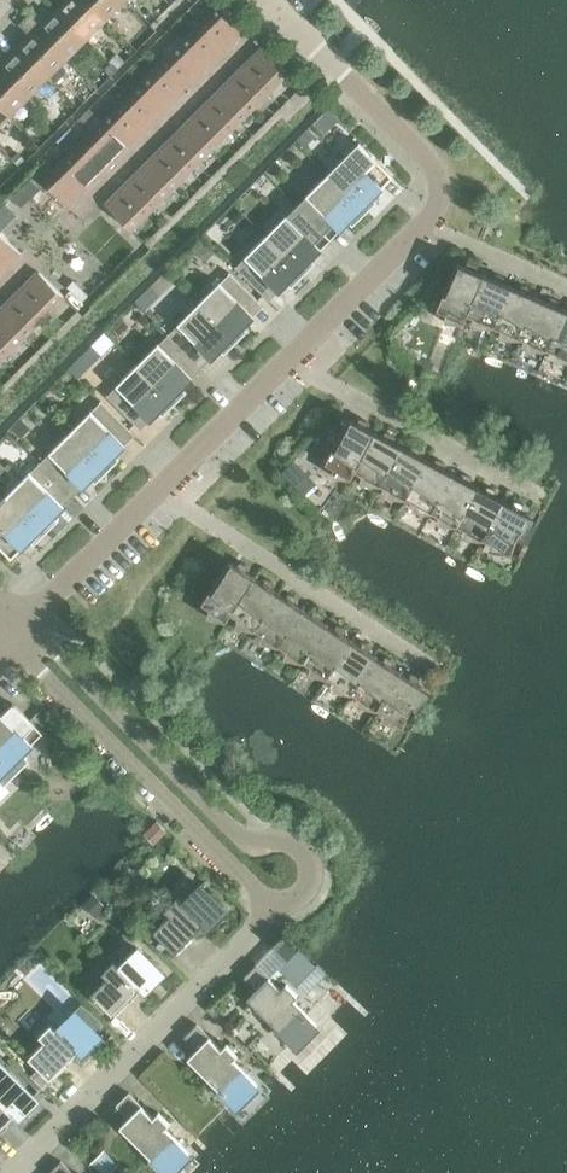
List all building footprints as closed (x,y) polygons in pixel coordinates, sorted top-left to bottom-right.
[(57,10),(86,39),(106,19),(86,0),(66,0),(57,10)] [(106,19),(125,0),(86,0),(106,19)] [(219,4),(199,24),(224,50),(244,29),(219,4)] [(32,10),(25,17),(67,59),(86,39),(57,10),(45,22),(32,10)] [(30,37),(18,49),(47,78),(67,59),(25,17),(18,24),(30,37)] [(199,24),(179,44),(205,69),(224,50),(199,24)] [(179,44),(160,63),(185,89),(205,69),(179,44)] [(262,47),(242,67),(267,93),(287,72),(262,47)] [(28,98),(47,78),(18,49),(6,61),(0,55),(0,70),(28,98)] [(160,63),(141,83),(166,108),(185,89),(160,63)] [(242,67),(223,87),(248,112),(267,93),(242,67)] [(8,117),(28,98),(0,70),(0,109),(8,117)] [(141,83),(121,102),(146,127),(166,108),(141,83)] [(223,87),(203,106),(228,132),(248,112),(223,87)] [(121,102),(101,122),(127,147),(146,127),(121,102)] [(203,106),(184,126),(209,151),(228,132),(203,106)] [(8,117),(0,109),(0,125),(8,117)] [(101,122),(82,141),(107,167),(127,147),(101,122)] [(184,126),(164,145),(189,170),(209,151),(184,126)] [(308,130),(296,141),(303,148),(314,137),(308,130)] [(82,141),(62,161),(88,186),(107,167),(82,141)] [(358,143),(326,175),(365,213),(377,201),(373,197),(382,188),(375,182),(386,171),(358,143)] [(164,145),(145,165),(170,190),(189,170),(164,145)] [(62,161),(43,180),(68,206),(88,186),(62,161)] [(145,165),(125,184),(151,209),(170,190),(145,165)] [(296,205),(324,234),(333,224),(339,230),(348,221),(352,225),(365,213),(326,175),(305,196),(306,197),(297,206),(296,205)] [(31,181),(12,199),(20,208),(39,189),(31,181)] [(151,209),(125,184),(105,204),(130,230),(151,209)] [(286,215),(265,236),(303,274),(315,262),(311,258),(320,249),(314,243),(324,234),(296,205),(295,206),(296,207),(287,216),(286,215)] [(19,255),(0,236),(0,274),(19,255)] [(303,274),(265,236),(244,257),(245,258),(236,267),(235,266),(234,267),(262,295),(272,285),(278,291),(287,283),(291,287),(303,274)] [(464,323),(467,315),(484,274),(474,270),(476,267),(477,269),(477,268),(476,266),(474,265),(472,264),(470,263),(468,263),(466,263),(463,270),(455,267),(449,281),(436,310),(445,313),(444,322),(464,323)] [(37,272),(17,292),(43,317),(62,298),(37,272)] [(219,282),(198,303),(236,342),(248,329),(244,325),(253,316),(247,310),(257,301),(229,272),(228,273),(228,274),(219,283),(219,282)] [(467,315),(493,326),(509,290),(501,286),(504,279),(502,277),(501,276),(499,275),(497,275),(495,275),(493,275),(493,276),(495,275),(494,279),(484,274),(467,315)] [(493,326),(520,338),(537,297),(527,293),(529,290),(530,291),(529,289),(527,288),(525,287),(523,286),(521,286),(519,286),(517,293),(509,290),(493,326)] [(150,287),(134,304),(143,313),(160,297),(150,287)] [(0,309),(0,314),(23,337),(43,317),(17,292),(0,309)] [(520,338),(546,349),(562,312),(554,309),(557,302),(557,301),(555,300),(554,299),(552,298),(550,298),(548,298),(546,298),(548,298),(547,301),(537,297),(520,338)] [(168,334),(167,334),(195,362),(205,353),(211,359),(220,350),(224,354),(236,342),(198,303),(177,324),(177,325),(168,334)] [(566,358),(566,314),(562,312),(546,349),(566,358)] [(4,357),(23,337),(0,314),(0,353),(4,357)] [(157,344),(136,365),(175,403),(187,391),(183,387),(192,378),(185,372),(195,362),(167,334),(167,335),(158,344),(157,344)] [(90,347),(68,368),(78,378),(100,357),(90,347)] [(424,359),(421,368),(428,370),(431,371),(433,365),(434,362),(424,359)] [(175,403),(136,365),(115,385),(116,386),(107,395),(106,395),(105,396),(134,424),(143,414),(149,420),(158,411),(162,415),(175,403)] [(90,411),(69,432),(107,470),(120,458),(116,454),(124,445),(118,439),(128,429),(100,401),(99,402),(100,403),(91,412),(90,411)] [(21,419),(11,430),(20,439),(30,428),(21,419)] [(351,479),(355,471),(373,436),(374,436),(376,432),(366,427),(368,424),(368,425),(369,425),(368,423),(367,422),(365,421),(363,420),(361,419),(359,419),(355,426),(347,421),(325,463),(333,468),(332,476),(351,479)] [(39,462),(38,463),(66,491),(76,481),(82,487),(91,478),(95,483),(107,470),(69,432),(48,453),(48,454),(39,463),(39,462)] [(355,471),(380,484),(401,445),(391,440),(393,437),(394,439),(393,437),(392,435),(390,434),(389,433),(387,433),(384,432),(384,433),(381,439),(374,436),(373,436),(355,471)] [(380,484),(406,498),(424,463),(417,459),(420,452),(421,452),(419,450),(418,449),(416,448),(414,447),(412,447),(410,447),(412,447),(410,450),(401,445),(380,484)] [(406,498),(431,511),(452,473),(442,468),(444,464),(445,466),(446,466),(445,464),(443,463),(442,461),(440,460),(438,460),(435,460),(432,467),(424,463),(406,498)] [(294,461),(281,473),(303,496),(316,484),(294,461)] [(29,472),(8,493),(46,532),(58,519),(54,515),(63,507),(57,500),(66,491),(38,463),(38,464),(30,473),(29,472)] [(431,511),(457,525),(475,490),(468,486),(471,479),(472,479),(471,477),(469,476),(467,475),(465,474),(464,474),(461,474),(461,475),(463,474),(461,478),(452,473),(431,511)] [(457,525),(482,539),(503,500),(494,495),(495,491),(496,493),(497,493),(496,491),(494,490),(493,488),(491,487),(489,487),(486,487),(483,494),(475,490),(457,525)] [(8,493),(0,501),(0,549),(8,557),(19,547),(21,549),(30,540),(34,544),(46,532),(8,493)] [(503,500),(482,539),(508,552),(527,523),(527,522),(528,520),(527,519),(527,518),(526,517),(519,513),(523,506),(522,505),(520,503),(519,502),(517,501),(515,501),(512,501),(512,502),(514,501),(512,505),(503,500)] [(226,621),(231,614),(230,613),(254,577),(245,571),(247,568),(248,570),(249,569),(248,568),(247,566),(245,565),(244,563),(242,563),(239,562),(239,563),(235,569),(227,564),(201,603),(209,608),(207,617),(226,621)] [(231,614),(255,629),(276,596),(269,591),(273,585),(274,585),(273,583),(271,582),(270,580),(268,579),(266,579),(263,579),(265,579),(263,582),(254,577),(230,613),(231,614)] [(255,629),(279,645),(303,608),(294,602),(296,599),(297,601),(296,599),(295,598),(294,596),(292,595),(290,594),(288,594),(287,594),(284,601),(276,596),(255,629)] [(279,645),(303,661),(325,627),(318,623),(322,617),(322,616),(321,615),(320,613),(318,612),(316,611),(314,611),(312,610),(312,611),(314,611),(312,614),(303,608),(279,645)] [(303,661),(327,677),(351,640),(342,634),(344,631),(345,633),(346,632),(345,631),(344,629),(342,628),(340,626),(339,626),(336,625),(336,626),(332,632),(325,627),(303,661)] [(327,677),(352,692),(373,659),(366,654),(370,648),(371,648),(370,646),(368,645),(367,643),(365,643),(363,642),(360,642),(362,642),(360,645),(351,640),(327,677)] [(352,692),(376,708),(400,671),(391,665),(393,662),(394,664),(393,662),(392,661),(391,659),(389,658),(387,657),(385,657),(380,664),(373,659),(352,692)] [(400,671),(376,708),(401,724),(422,696),(422,695),(422,693),(422,692),(421,691),(421,690),(415,686),(419,680),(418,678),(417,676),(415,675),(413,674),(411,674),(409,673),(409,674),(411,674),(409,677),(400,671)] [(17,772),(30,759),(24,753),(32,745),(31,744),(41,734),(42,735),(42,734),(12,704),(0,716),(0,755),(17,772)] [(0,755),(0,781),(4,785),(17,772),(0,755)] [(156,821),(146,831),(152,838),(156,842),(166,832),(156,821)] [(153,932),(175,953),(201,927),(207,932),(226,912),(199,885),(181,903),(176,898),(164,910),(169,915),(153,932)] [(93,895),(82,906),(95,917),(105,907),(93,895)] [(288,941),(279,951),(287,960),(297,950),(288,941)] [(90,995),(112,1016),(139,990),(144,995),(163,975),(137,948),(118,966),(113,961),(101,973),(107,978),(90,995)] [(299,950),(280,969),(298,985),(316,966),(299,950)] [(316,1025),(305,1014),(292,1001),(297,996),(285,985),(281,989),(256,964),(243,977),(260,994),(251,1003),(295,1046),(316,1025)] [(316,966),(298,985),(307,994),(325,975),(316,966)] [(27,1058),(49,1080),(76,1053),(81,1058),(101,1038),(74,1011),(55,1030),(50,1025),(38,1036),(44,1041),(27,1058)] [(191,1062),(226,1098),(235,1106),(256,1085),(232,1061),(237,1056),(226,1044),(221,1049),(196,1024),(184,1037),(200,1053),(191,1062)] [(38,1101),(0,1064),(0,1129),(13,1116),(18,1121),(38,1101)] [(159,1166),(165,1172),(169,1172),(188,1153),(164,1129),(169,1124),(158,1113),(153,1117),(128,1093),(116,1105),(132,1122),(123,1131),(159,1166)] [(90,1164),(100,1172),(109,1172),(117,1164),(103,1151),(90,1164)] [(60,1161),(48,1172),(72,1172),(60,1161)]
